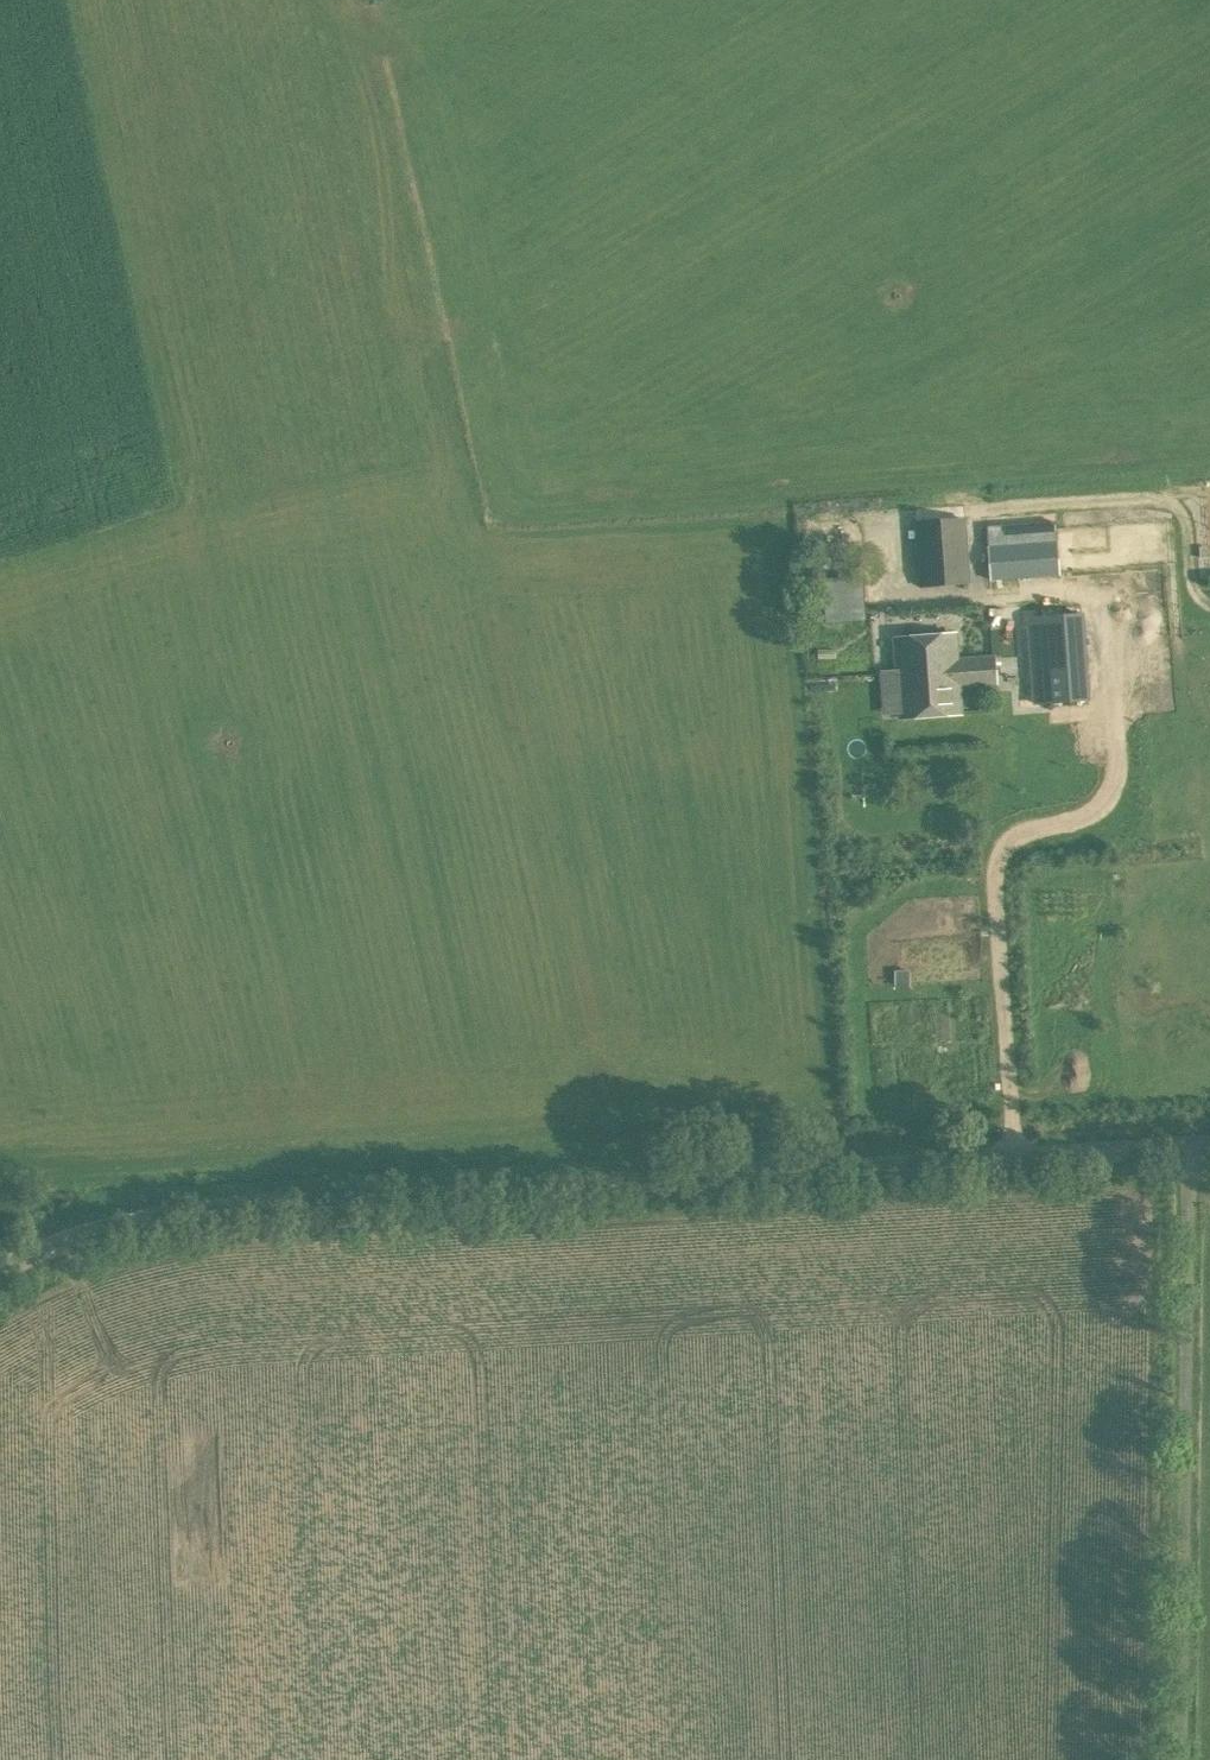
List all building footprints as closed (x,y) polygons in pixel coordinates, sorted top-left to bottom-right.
[(919,588),(970,585),(966,518),(915,522),(919,588)] [(991,581),(1059,576),(1055,522),(987,527),(991,581)] [(826,626),(866,623),(863,578),(822,581),(826,626)] [(1087,701),(1081,615),(1029,618),(1034,704),(1087,701)] [(957,661),(955,633),(895,638),(901,719),(961,714),(958,685),(995,683),(993,658),(957,661)]
